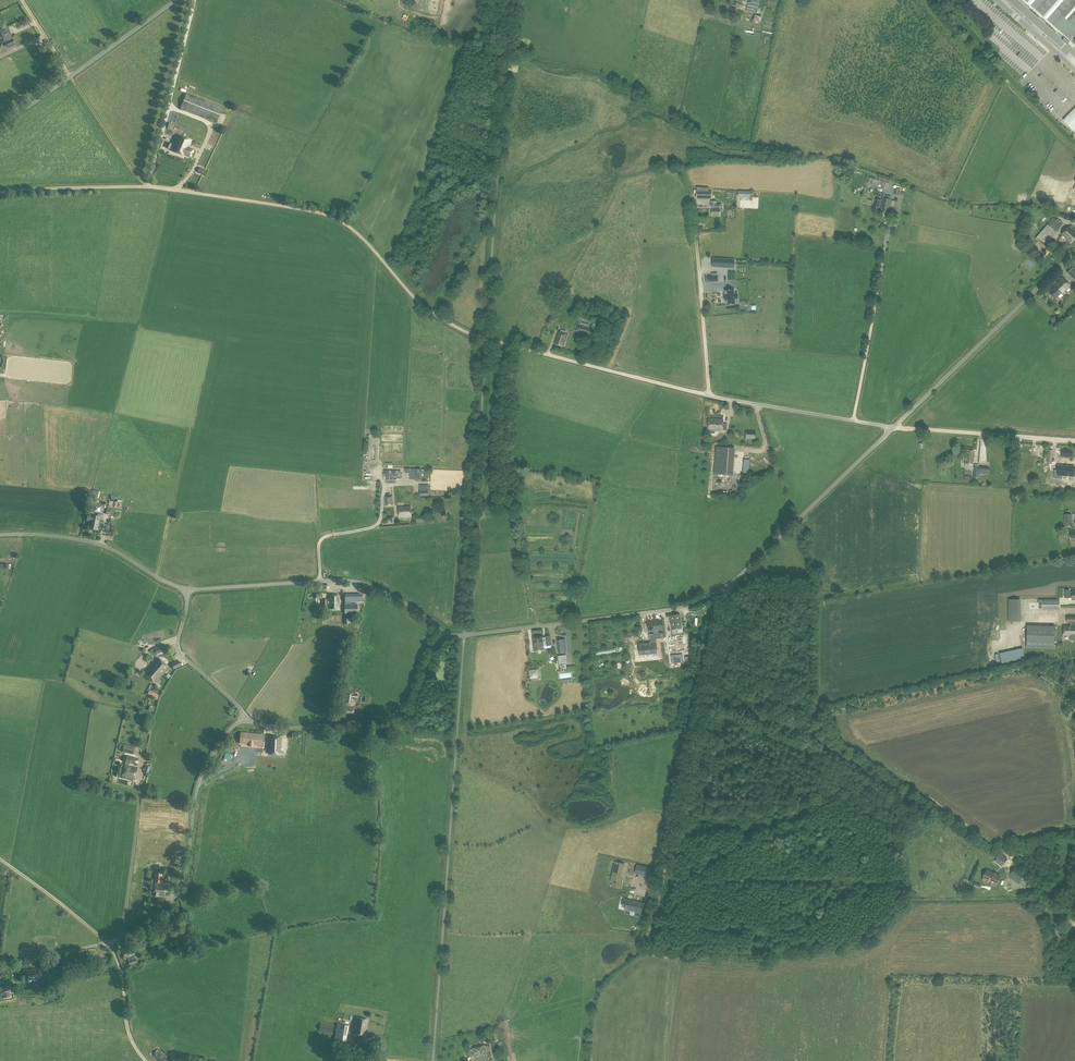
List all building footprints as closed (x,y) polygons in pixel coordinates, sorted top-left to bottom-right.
[(1068,40),(1074,32),(1074,0),(1023,0),(1068,40)] [(748,2),(746,11),(757,14),(759,4),(748,2)] [(10,33),(8,27),(0,31),(0,32),(2,37),(10,33)] [(10,33),(2,37),(5,43),(6,42),(8,42),(8,40),(13,38),(10,33)] [(8,47),(15,44),(13,38),(8,40),(8,42),(6,42),(6,43),(5,43),(5,44),(5,45),(6,46),(7,47),(8,46),(8,47)] [(223,107),(187,93),(181,108),(217,122),(223,107)] [(1062,120),(1067,125),(1074,131),(1074,108),(1062,120)] [(173,151),(185,156),(190,157),(193,158),(196,151),(193,150),(193,149),(189,148),(192,140),(179,135),(173,151)] [(870,177),(868,183),(887,189),(890,181),(879,177),(878,180),(870,177)] [(697,198),(712,199),(712,191),(697,190),(697,198)] [(879,200),(879,204),(881,205),(880,211),(889,213),(892,200),(883,198),(882,201),(879,200)] [(719,204),(711,204),(711,208),(712,208),(712,216),(719,216),(720,208),(719,208),(719,204)] [(1035,238),(1045,247),(1057,233),(1047,224),(1035,238)] [(1071,225),(1069,227),(1068,226),(1061,234),(1070,242),(1074,237),(1074,233),(1071,229),(1073,227),(1071,225)] [(1025,237),(1027,241),(1032,237),(1029,234),(1034,231),(1032,228),(1024,233),(1026,236),(1025,237)] [(712,258),(712,266),(734,267),(734,260),(712,258)] [(1074,281),(1074,267),(1074,265),(1066,273),(1074,281)] [(1055,286),(1048,292),(1055,299),(1061,292),(1062,293),(1069,285),(1062,278),(1054,285),(1055,286)] [(720,287),(710,287),(710,296),(720,296),(720,287)] [(737,298),(737,293),(733,293),(733,289),(724,290),(725,294),(724,294),(724,300),(725,300),(726,304),(734,303),(734,299),(737,298)] [(13,317),(13,306),(0,306),(0,317),(13,317)] [(580,324),(578,332),(588,335),(591,327),(580,324)] [(558,332),(554,343),(563,346),(567,335),(558,332)] [(711,433),(714,433),(715,432),(715,430),(722,431),(723,419),(717,419),(715,419),(709,418),(708,430),(711,430),(711,432),(711,433)] [(755,439),(756,430),(746,430),(745,439),(755,439)] [(973,464),(974,450),(966,450),(965,463),(973,464)] [(1069,467),(1068,467),(1068,466),(1063,466),(1063,467),(1062,466),(1057,465),(1057,470),(1054,470),(1053,478),(1061,479),(1061,475),(1073,476),(1074,466),(1069,466),(1069,467)] [(387,473),(387,483),(396,483),(397,473),(387,473)] [(419,489),(420,496),(429,495),(428,489),(428,484),(419,484),(419,489)] [(99,499),(100,492),(94,490),(92,497),(99,499)] [(385,496),(386,506),(393,505),(393,496),(385,496)] [(93,503),(91,511),(102,513),(104,505),(93,503)] [(411,507),(398,507),(399,517),(411,517),(411,507)] [(120,510),(107,508),(106,514),(119,517),(120,510)] [(1072,514),(1063,514),(1064,523),(1064,526),(1070,526),(1070,523),(1072,523),(1072,514)] [(91,521),(90,528),(97,530),(100,517),(93,515),(92,516),(88,515),(87,520),(91,521)] [(1069,597),(1072,597),(1072,600),(1074,600),(1074,592),(1072,592),(1069,592),(1069,590),(1065,590),(1065,598),(1069,598),(1069,597)] [(323,600),(323,607),(327,607),(327,605),(329,605),(329,609),(340,609),(340,595),(329,595),(329,600),(323,600)] [(1021,621),(1020,599),(1008,599),(1008,621),(1021,621)] [(1041,599),(1041,609),(1059,609),(1059,599),(1041,599)] [(358,604),(345,605),(345,613),(358,613),(358,604)] [(670,615),(671,628),(681,627),(680,614),(670,615)] [(1070,626),(1064,625),(1064,635),(1070,635),(1070,639),(1074,639),(1074,636),(1074,617),(1067,617),(1067,622),(1070,622),(1070,626)] [(662,630),(661,620),(648,621),(649,631),(662,630)] [(1054,626),(1027,625),(1026,648),(1054,649),(1054,626)] [(656,641),(655,638),(663,637),(663,633),(649,634),(650,642),(637,643),(638,655),(656,653),(655,641),(656,641)] [(546,636),(546,637),(543,638),(543,636),(533,637),(534,650),(545,649),(544,645),(547,645),(551,645),(550,636),(546,636)] [(567,652),(566,639),(557,639),(558,653),(567,652)] [(1001,663),(1025,658),(1023,648),(999,653),(1001,663)] [(682,654),(671,655),(672,663),(683,662),(682,654)] [(159,679),(169,667),(159,658),(144,674),(155,683),(156,681),(158,683),(161,680),(159,679)] [(179,660),(172,664),(174,669),(182,666),(179,660)] [(529,670),(530,679),(539,677),(538,668),(529,670)] [(127,679),(134,682),(136,675),(130,672),(127,679)] [(150,690),(147,695),(157,700),(160,695),(150,690)] [(346,692),(345,703),(353,704),(354,699),(357,699),(357,694),(353,693),(346,692)] [(354,710),(346,708),(345,715),(353,716),(354,710)] [(239,743),(251,744),(252,735),(245,734),(244,738),(240,737),(239,743)] [(281,755),(282,738),(269,735),(268,754),(281,755)] [(135,747),(124,744),(122,752),(133,755),(135,747)] [(135,780),(137,768),(129,766),(130,763),(134,764),(136,759),(127,757),(126,762),(122,777),(135,780)] [(1008,858),(1001,853),(996,859),(1000,863),(1001,862),(1004,864),(1008,858)] [(613,876),(612,881),(614,882),(616,883),(616,882),(619,883),(619,887),(618,887),(619,887),(620,883),(622,876),(621,876),(622,871),(623,871),(624,864),(615,862),(612,876),(613,876)] [(1019,881),(1024,874),(1015,867),(1010,874),(1019,881)] [(1000,875),(987,869),(982,881),(988,883),(988,884),(992,885),(992,884),(996,886),(1000,875)] [(155,885),(154,896),(158,896),(158,894),(165,895),(166,886),(158,886),(158,883),(162,883),(163,872),(156,871),(155,883),(155,885)] [(641,913),(643,903),(633,901),(627,899),(626,905),(625,904),(625,906),(625,909),(641,913)] [(124,960),(128,959),(131,965),(137,963),(131,946),(121,950),(124,960)] [(40,968),(26,971),(28,980),(41,978),(40,968)] [(11,989),(10,983),(0,984),(0,991),(11,989)] [(356,1017),(353,1034),(365,1036),(368,1019),(356,1017)] [(320,1024),(319,1030),(333,1033),(334,1026),(320,1024)] [(337,1024),(334,1043),(345,1045),(349,1026),(337,1024)] [(472,1049),(466,1051),(467,1057),(472,1056),(474,1055),(475,1060),(489,1060),(487,1052),(490,1051),(488,1044),(484,1045),(472,1048),(472,1049)]
